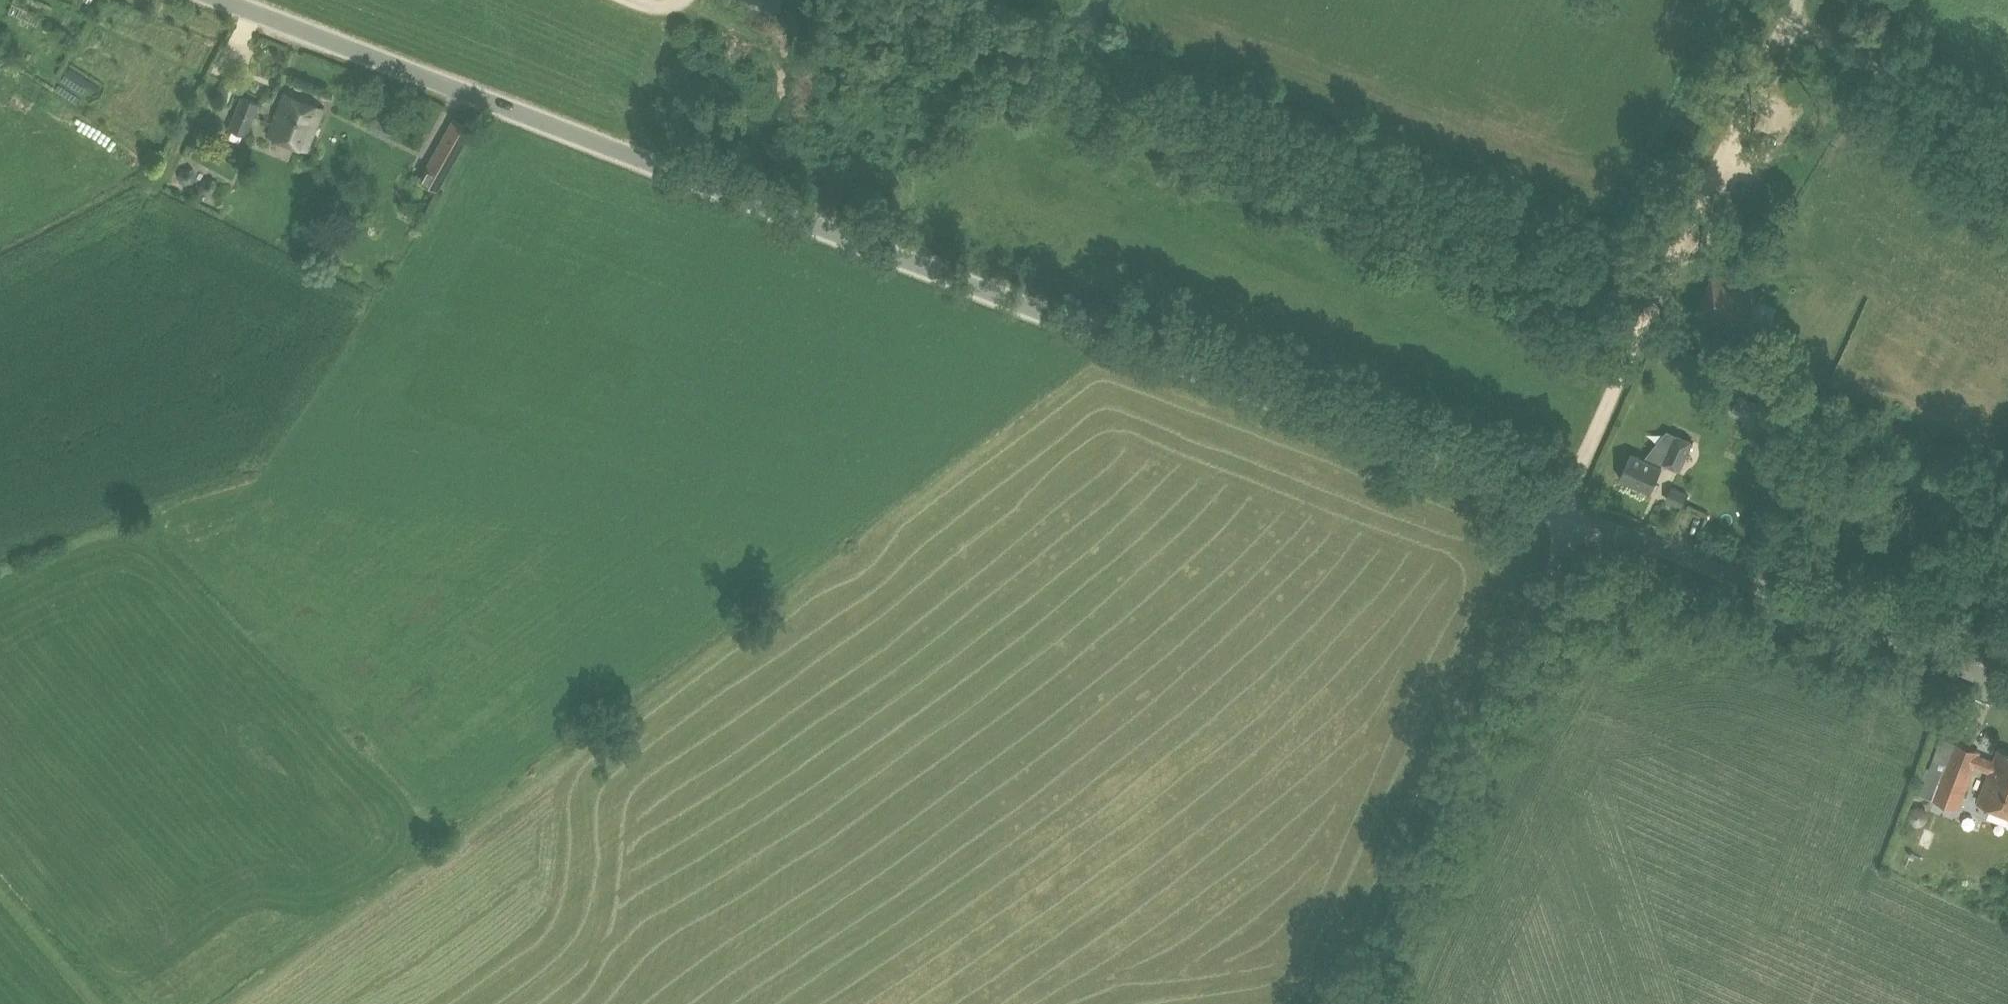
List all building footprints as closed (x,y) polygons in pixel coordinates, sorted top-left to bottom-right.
[(228,128),(248,135),(261,101),(241,94),(228,128)] [(270,132),(305,147),(321,109),(285,94),(270,132)] [(456,117),(445,135),(462,145),(472,127),(456,117)] [(424,182),(437,189),(449,167),(433,158),(420,180),(424,182)] [(179,176),(181,182),(186,184),(192,182),(195,177),(193,171),(187,169),(182,171),(179,176)] [(200,187),(202,193),(208,195),(213,193),(216,188),(214,182),(209,180),(203,182),(200,187)] [(1695,312),(1745,334),(1762,293),(1714,272),(1695,312)] [(1675,431),(1668,449),(1669,449),(1664,461),(1681,469),(1694,440),(1675,431)] [(1669,449),(1668,449),(1657,444),(1646,457),(1632,451),(1620,477),(1651,491),(1664,461),(1669,449)] [(1665,500),(1682,507),(1688,492),(1672,485),(1665,500)] [(1784,492),(1782,491),(1776,488),(1772,496),(1778,499),(1780,500),(1784,492)] [(2007,813),(2007,752),(1998,749),(1994,759),(1954,743),(1932,799),(1959,809),(1975,767),(1989,773),(1978,801),(2007,813)] [(1918,825),(1919,825),(1920,825),(1921,825),(1922,825),(1923,824),(1924,824),(1924,823),(1925,823),(1925,822),(1926,822),(1926,821),(1926,820),(1927,820),(1927,819),(1927,818),(1927,817),(1927,816),(1927,815),(1927,814),(1926,813),(1926,812),(1925,811),(1925,810),(1924,810),(1924,809),(1923,809),(1922,809),(1921,808),(1920,808),(1919,808),(1918,808),(1917,808),(1916,808),(1915,808),(1915,809),(1914,809),(1913,809),(1913,810),(1912,810),(1912,811),(1911,812),(1911,813),(1910,814),(1910,815),(1910,816),(1910,817),(1910,818),(1910,819),(1910,820),(1911,821),(1911,822),(1912,822),(1912,823),(1913,823),(1913,824),(1914,824),(1915,825),(1916,825),(1917,825),(1918,825)] [(1989,815),(1999,818),(1996,830),(2007,832),(2007,816),(1989,812),(1989,815)]
